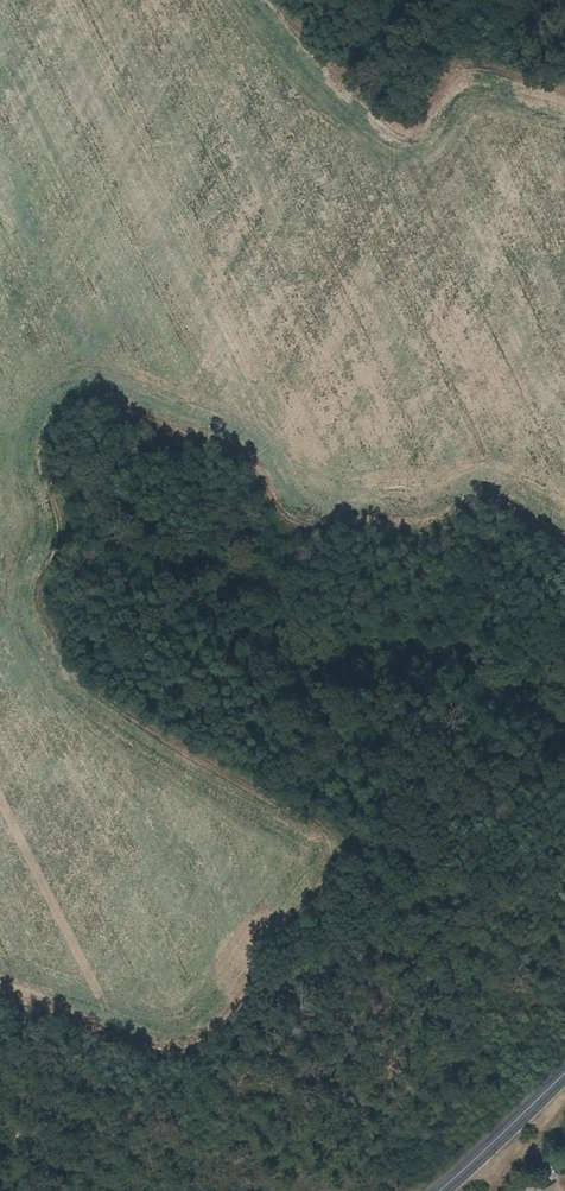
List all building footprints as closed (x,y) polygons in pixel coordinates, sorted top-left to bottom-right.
[(551,1167),(545,1171),(552,1181),(558,1176),(551,1167)] [(516,1190),(541,1190),(542,1190),(533,1178),(516,1190)]
